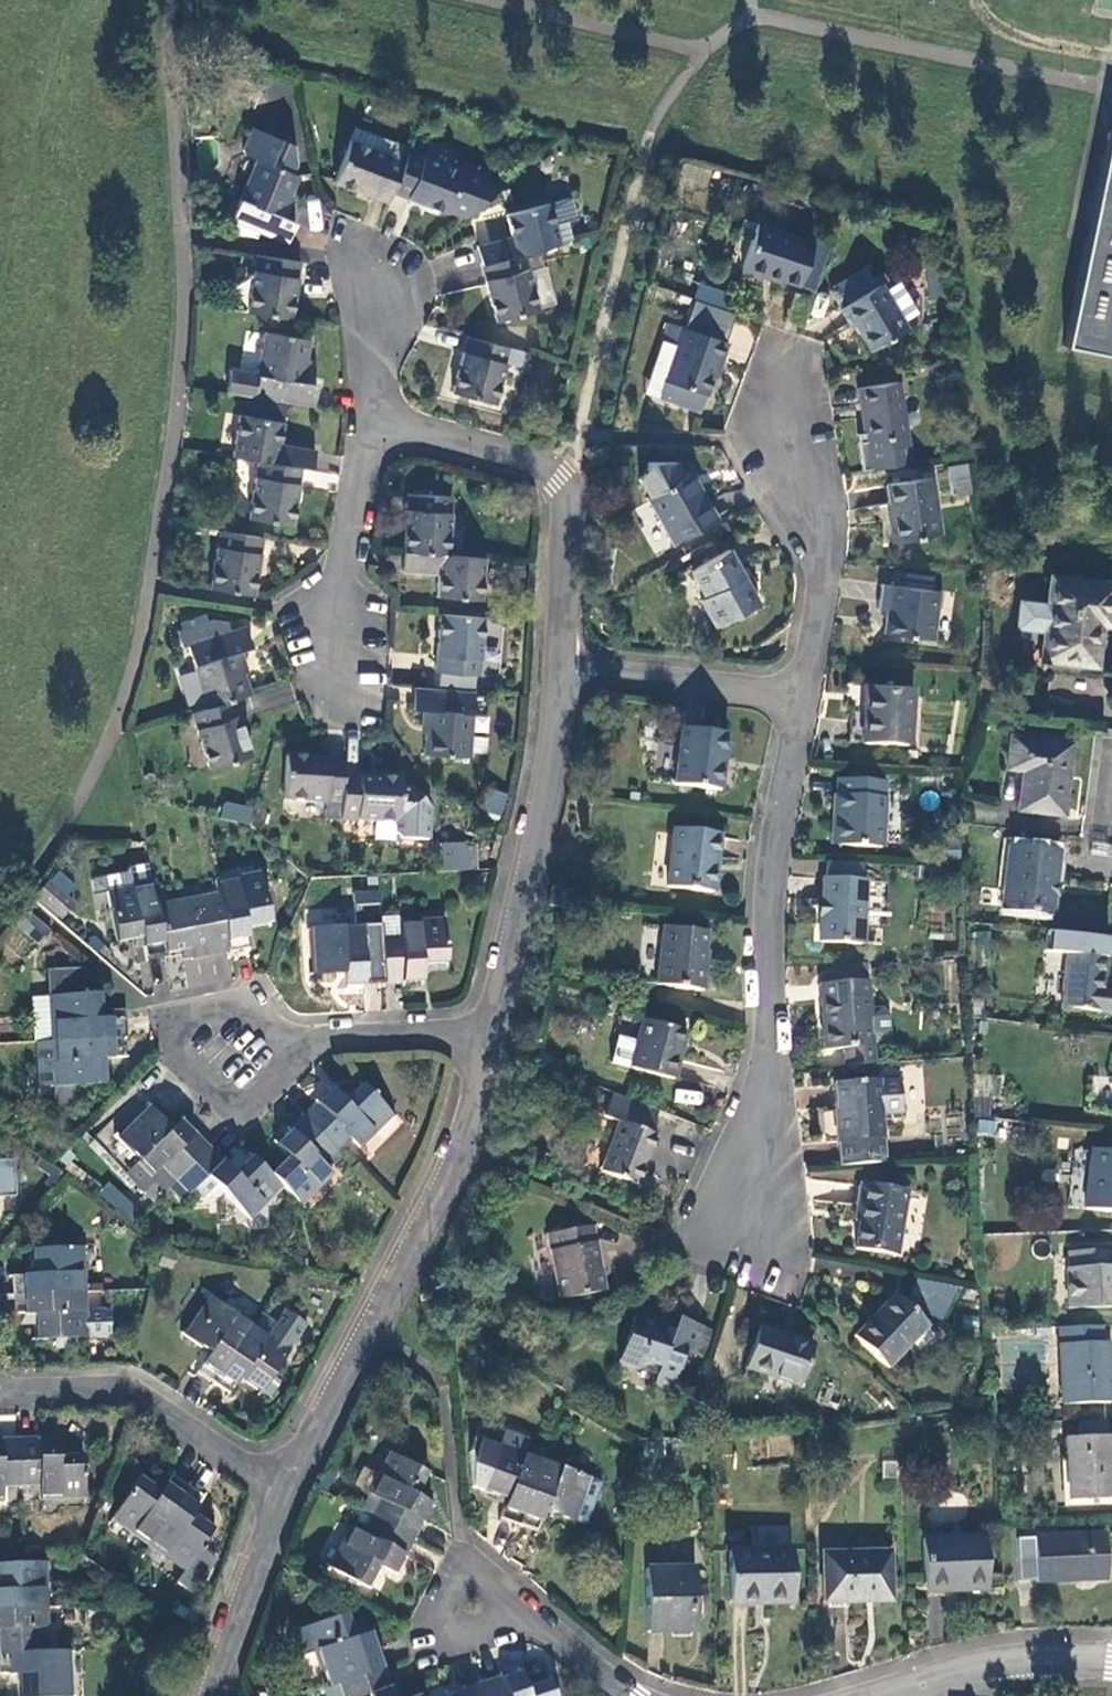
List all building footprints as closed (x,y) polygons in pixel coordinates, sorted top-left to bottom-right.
[(353,128),(348,142),(387,155),(392,141),(353,128)] [(228,220),(282,243),(292,223),(281,218),(287,204),(283,202),(295,177),(286,173),(291,160),(289,145),(250,129),(241,151),(242,154),(244,156),(254,161),(228,220)] [(1108,133),(1064,348),(1111,358),(1111,134),(1108,133)] [(333,183),(388,203),(391,194),(406,151),(408,147),(392,141),(387,155),(348,142),(333,183)] [(465,217),(475,209),(502,184),(485,178),(486,174),(488,169),(463,160),(459,170),(406,151),(391,194),(445,213),(446,210),(465,217)] [(486,174),(485,178),(502,184),(505,181),(486,174)] [(560,244),(573,241),(568,222),(578,219),(572,199),(550,204),(560,244)] [(478,246),(482,264),(526,253),(560,244),(550,204),(509,215),(515,237),(517,245),(509,247),(507,239),(478,246)] [(794,287),(795,285),(810,290),(824,252),(808,246),(809,245),(752,225),(736,270),(760,278),(760,275),(794,287)] [(515,237),(507,239),(509,247),(517,245),(515,237)] [(526,253),(482,264),(497,321),(541,310),(526,253)] [(241,310),(285,318),(295,261),(252,254),(241,310)] [(899,322),(914,312),(893,281),(878,291),(874,285),(872,286),(861,269),(828,290),(841,307),(837,310),(849,328),(852,326),(870,351),(903,328),(899,322)] [(718,362),(722,363),(739,318),(693,302),(682,330),(669,325),(643,394),(698,415),(712,378),(718,362)] [(285,403),(311,407),(313,397),(315,385),(304,383),(307,367),(302,366),(308,339),(263,331),(255,374),(227,368),(223,392),(257,398),(285,403)] [(530,354),(470,338),(453,395),(497,407),(508,364),(527,369),(530,354)] [(718,362),(712,378),(716,380),(722,363),(718,362)] [(908,466),(898,384),(858,389),(863,432),(855,433),(859,472),(908,466)] [(282,421),(285,403),(257,398),(253,416),(282,421)] [(302,467),(311,469),(315,450),(285,444),(284,452),(277,451),(278,443),(282,421),(253,416),(242,414),(235,456),(258,460),(302,467)] [(284,452),(285,444),(278,443),(277,451),(284,452)] [(292,525),(302,467),(258,460),(248,517),(292,525)] [(671,544),(714,521),(699,492),(695,494),(685,476),(682,477),(674,463),(646,463),(637,480),(646,496),(645,498),(671,544)] [(968,463),(948,466),(952,498),(973,495),(968,463)] [(939,539),(933,482),(885,487),(888,521),(884,522),(887,544),(939,539)] [(409,489),(402,548),(446,553),(454,494),(409,489)] [(210,588),(253,595),(263,538),(219,531),(210,588)] [(446,553),(402,548),(399,567),(431,571),(432,563),(438,563),(437,572),(433,594),(477,600),(483,557),(446,553)] [(756,606),(726,552),(687,574),(702,600),(697,603),(712,631),(756,606)] [(1111,603),(1111,584),(1048,578),(1045,607),(1018,604),(1016,630),(1043,632),(1042,638),(1050,639),(1048,662),(1096,667),(1100,623),(1101,615),(1095,615),(1096,605),(1111,607),(1111,603)] [(930,607),(931,589),(878,585),(876,611),(885,612),(884,635),(933,640),(935,607),(930,607)] [(1095,615),(1101,615),(1100,623),(1110,624),(1111,607),(1096,605),(1095,615)] [(482,616),(438,612),(432,670),(476,676),(482,616)] [(245,694),(249,693),(240,662),(245,660),(240,645),(251,642),(246,626),(230,630),(218,634),(214,617),(177,628),(182,645),(188,643),(206,706),(245,694)] [(227,621),(214,617),(218,634),(230,630),(227,621)] [(1050,639),(1042,638),(1040,662),(1048,662),(1050,639)] [(474,690),(414,684),(412,706),(422,707),(420,724),(425,724),(422,752),(467,757),(474,690)] [(908,749),(912,689),(867,685),(863,745),(908,749)] [(206,706),(190,710),(208,767),(262,750),(245,694),(206,706)] [(719,796),(726,737),(680,731),(673,790),(719,796)] [(1062,817),(1072,742),(1011,734),(1007,768),(1023,770),(1017,811),(1062,817)] [(343,777),(344,760),(284,759),(282,802),(326,804),(325,820),(341,821),(342,804),(343,777)] [(400,779),(343,777),(342,804),(341,821),(396,823),(395,834),(400,839),(428,840),(429,809),(409,789),(400,789),(400,779)] [(881,848),(885,782),(839,780),(839,795),(836,795),(834,813),(840,813),(838,845),(881,848)] [(480,808),(498,817),(509,796),(491,787),(480,808)] [(250,823),(254,806),(224,799),(220,816),(250,823)] [(995,821),(997,806),(976,804),(974,819),(995,821)] [(712,894),(718,837),(672,831),(665,888),(712,894)] [(1049,915),(1057,851),(1008,844),(1000,909),(1049,915)] [(464,846),(441,847),(442,871),(465,870),(464,846)] [(826,873),(858,873),(858,861),(826,861),(826,873)] [(152,887),(150,876),(106,884),(107,893),(108,895),(152,887)] [(218,895),(228,951),(248,948),(245,928),(270,925),(260,877),(216,885),(218,895)] [(862,945),(863,880),(820,879),(819,944),(862,945)] [(58,918),(71,904),(47,882),(34,897),(58,918)] [(146,957),(165,954),(156,907),(152,887),(108,895),(107,893),(99,895),(103,916),(112,915),(117,942),(142,938),(146,957)] [(379,888),(353,891),(356,923),(382,920),(379,888)] [(156,907),(165,954),(187,950),(189,958),(228,951),(218,895),(156,907)] [(40,947),(51,934),(25,912),(14,926),(40,947)] [(381,938),(383,983),(421,981),(420,965),(446,963),(444,921),(398,925),(398,937),(381,938)] [(353,985),(383,983),(381,938),(361,939),(361,927),(321,930),(323,975),(352,974),(353,985)] [(654,989),(657,989),(702,994),(705,971),(700,971),(704,935),(661,930),(654,989)] [(1101,991),(1105,959),(1066,953),(1059,1007),(1108,1013),(1111,993),(1101,991)] [(865,965),(830,965),(832,985),(866,983),(865,965)] [(842,1051),(843,1065),(873,1064),(872,1044),(883,1043),(891,1035),(890,1016),(881,1009),(870,1010),(868,982),(866,983),(832,985),(820,986),(825,1051),(842,1051)] [(624,1001),(651,1009),(657,989),(654,989),(628,985),(624,1001)] [(54,1041),(122,1039),(121,1020),(101,1020),(100,995),(53,997),(53,998),(54,1041)] [(36,1042),(54,1041),(53,998),(33,999),(35,1042),(36,1042)] [(670,1082),(684,1036),(642,1023),(628,1070),(670,1082)] [(123,1057),(122,1039),(54,1041),(36,1042),(37,1086),(52,1086),(53,1105),(85,1104),(85,1085),(105,1084),(104,1058),(123,1057)] [(834,1084),(838,1142),(840,1164),(884,1163),(882,1119),(906,1118),(903,1068),(877,1070),(878,1081),(834,1084)] [(303,1116),(335,1149),(348,1137),(356,1145),(387,1113),(361,1085),(343,1102),(331,1089),(303,1116)] [(638,1187),(656,1136),(648,1133),(655,1112),(610,1094),(601,1119),(617,1124),(600,1173),(638,1187)] [(606,1102),(594,1098),(589,1114),(601,1119),(606,1102)] [(175,1180),(207,1148),(180,1121),(172,1129),(152,1109),(119,1140),(139,1161),(152,1174),(150,1177),(164,1191),(175,1180)] [(321,1162),(335,1149),(303,1116),(275,1144),(288,1156),(269,1174),(278,1184),(297,1203),(330,1171),(321,1162)] [(233,1174),(207,1148),(175,1180),(187,1193),(205,1176),(246,1216),(278,1184),(269,1174),(251,1156),(233,1174)] [(1092,1149),(1084,1209),(1111,1213),(1111,1152),(1092,1149)] [(15,1195),(13,1159),(0,1160),(0,1196),(15,1195)] [(152,1174),(139,1161),(126,1174),(152,1202),(164,1191),(150,1177),(152,1174)] [(861,1208),(859,1222),(854,1251),(895,1257),(906,1189),(858,1181),(854,1207),(861,1208)] [(131,1223),(141,1213),(125,1197),(114,1209),(131,1223)] [(852,1221),(859,1222),(861,1208),(854,1207),(852,1221)] [(603,1290),(588,1226),(545,1235),(560,1299),(603,1290)] [(12,1276),(13,1296),(81,1293),(79,1247),(31,1250),(32,1276),(12,1276)] [(1108,1252),(1068,1253),(1069,1269),(1066,1269),(1068,1311),(1111,1309),(1111,1265),(1108,1266),(1108,1252)] [(81,1293),(13,1296),(14,1315),(34,1314),(36,1341),(55,1340),(74,1340),(106,1339),(111,1333),(109,1316),(103,1311),(82,1312),(81,1293)] [(887,1370),(927,1327),(893,1296),(854,1338),(887,1370)] [(196,1370),(212,1383),(251,1326),(211,1299),(185,1336),(209,1352),(196,1370)] [(251,1326),(212,1383),(228,1394),(241,1376),(271,1397),(282,1380),(274,1374),(289,1351),(307,1324),(285,1309),(276,1323),(267,1336),(251,1326)] [(276,1323),(261,1313),(251,1326),(267,1336),(276,1323)] [(692,1357),(701,1329),(674,1320),(672,1328),(631,1315),(616,1362),(637,1369),(639,1363),(658,1370),(653,1383),(669,1388),(681,1354),(692,1357)] [(797,1386),(812,1346),(758,1328),(745,1369),(797,1386)] [(1100,1345),(1099,1328),(1059,1329),(1062,1405),(1111,1403),(1110,1345),(1100,1345)] [(714,1333),(701,1329),(692,1357),(705,1362),(714,1333)] [(74,1340),(55,1340),(55,1349),(74,1349),(74,1340)] [(1068,1500),(1111,1499),(1111,1437),(1108,1437),(1107,1423),(1079,1424),(1079,1438),(1065,1439),(1068,1500)] [(485,1460),(477,1482),(487,1485),(484,1491),(508,1500),(501,1520),(520,1526),(542,1463),(524,1456),(529,1444),(527,1440),(505,1432),(498,1454),(494,1464),(485,1460)] [(56,1438),(19,1440),(20,1497),(85,1494),(83,1455),(57,1456),(56,1438)] [(19,1440),(0,1441),(0,1498),(20,1497),(19,1440)] [(494,1464),(498,1454),(488,1450),(485,1460),(494,1464)] [(383,1502),(375,1518),(414,1539),(431,1505),(416,1497),(428,1474),(392,1456),(371,1496),(383,1502)] [(573,1520),(587,1478),(542,1463),(520,1526),(537,1532),(545,1510),(573,1520)] [(149,1542),(188,1486),(169,1474),(166,1480),(155,1472),(147,1483),(139,1477),(112,1516),(149,1542)] [(596,1481),(587,1478),(573,1520),(581,1523),(596,1481)] [(203,1497),(188,1486),(149,1542),(185,1567),(175,1581),(191,1592),(211,1563),(196,1553),(200,1547),(214,1527),(192,1513),(203,1497)] [(414,1539),(375,1518),(366,1535),(354,1529),(333,1570),(369,1589),(381,1564),(397,1573),(414,1539)] [(1108,1583),(1107,1537),(1018,1540),(1020,1587),(1108,1583)] [(985,1594),(984,1540),(923,1541),(925,1593),(963,1591),(964,1594),(985,1594)] [(215,1557),(200,1547),(196,1553),(211,1563),(215,1557)] [(791,1604),(790,1551),(732,1551),(733,1600),(769,1599),(769,1604),(791,1604)] [(890,1600),(889,1555),(825,1555),(826,1602),(890,1600)] [(41,1610),(40,1564),(0,1566),(0,1611),(41,1610)] [(698,1632),(696,1569),(647,1570),(649,1633),(698,1632)] [(0,1611),(0,1655),(43,1654),(41,1610),(0,1611)] [(341,1684),(383,1670),(371,1633),(355,1638),(348,1614),(309,1626),(322,1670),(335,1666),(341,1684)] [(0,1655),(0,1675),(17,1675),(18,1695),(65,1695),(64,1653),(43,1654),(0,1655)] [(383,1670),(341,1684),(345,1695),(366,1695),(371,1694),(372,1695),(391,1695),(383,1670)] [(487,1695),(553,1695),(548,1679),(524,1687),(519,1672),(483,1684),(487,1695)] [(483,1684),(447,1695),(487,1695),(483,1684)]
